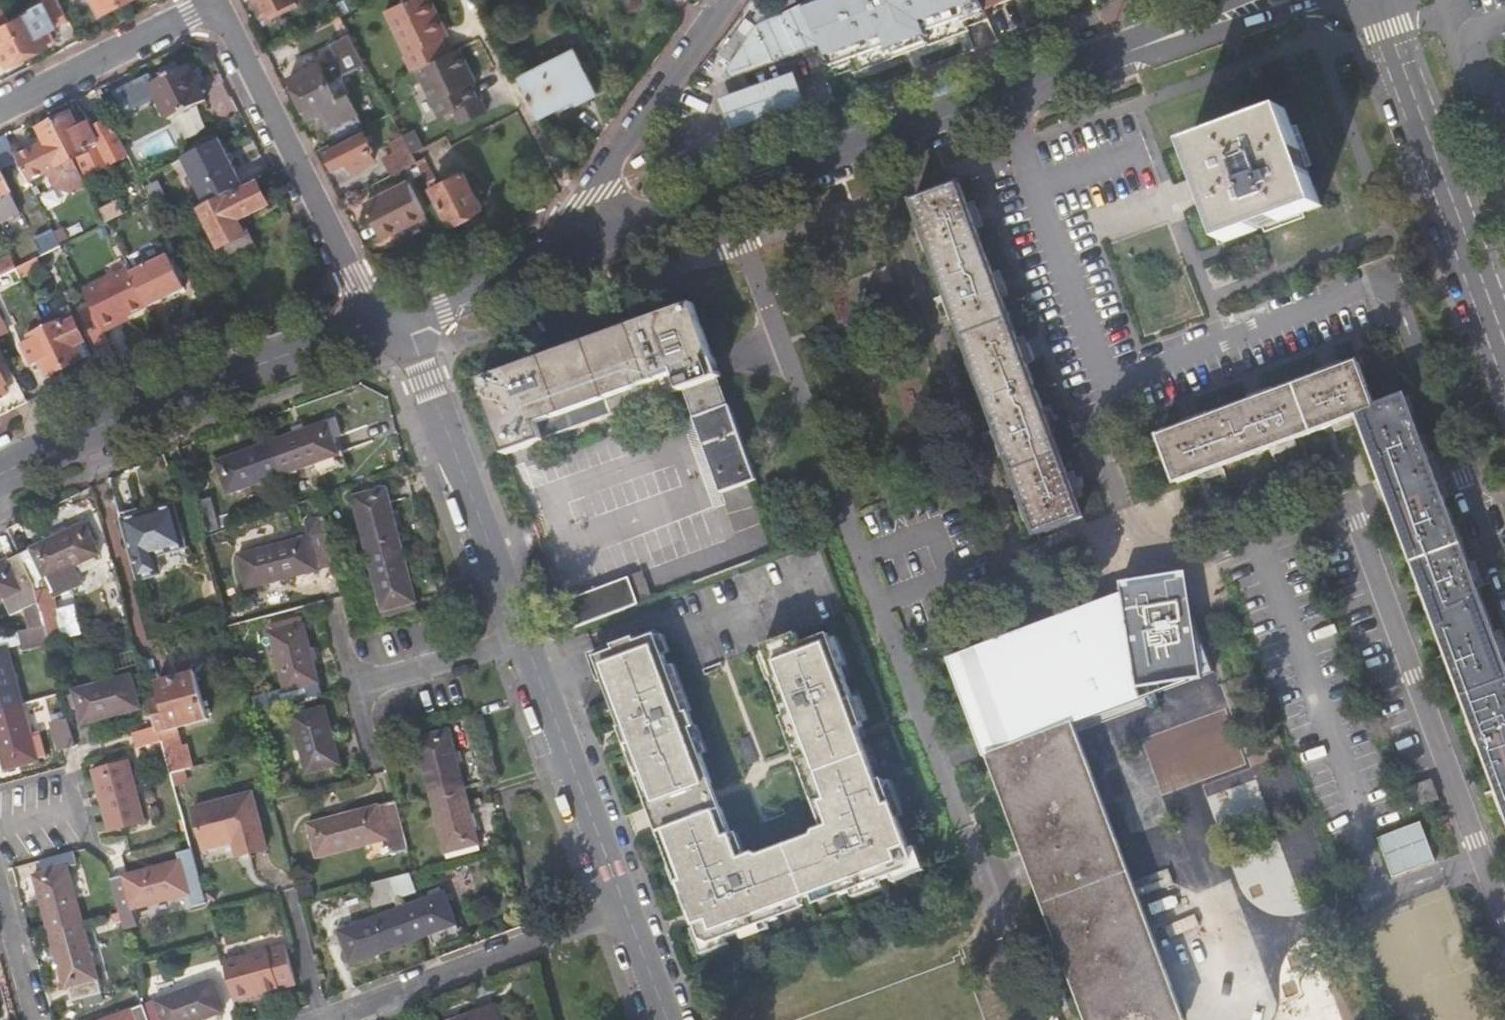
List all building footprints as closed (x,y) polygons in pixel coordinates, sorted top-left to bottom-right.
[(61,0),(45,0),(33,6),(32,13),(24,17),(21,12),(14,16),(17,20),(13,22),(29,54),(52,43),(54,38),(50,29),(58,26),(55,21),(68,14),(61,0)] [(123,0),(99,0),(105,11),(124,2),(123,0)] [(271,17),(299,3),(297,0),(262,0),(271,17)] [(414,69),(419,67),(450,51),(443,37),(446,36),(438,21),(443,19),(433,0),(405,0),(387,9),(408,53),(407,54),(414,69)] [(806,7),(823,43),(837,75),(856,68),(857,72),(895,57),(894,54),(929,41),(931,44),(971,29),(970,26),(990,18),(982,0),(823,0),(806,7)] [(733,76),(823,43),(806,7),(804,3),(800,4),(781,12),(780,10),(756,20),(727,63),(733,76)] [(29,54),(13,22),(0,28),(0,51),(3,49),(10,64),(29,54)] [(471,70),(460,47),(450,51),(419,67),(443,115),(455,109),(462,124),(489,111),(482,96),(479,97),(472,82),(467,71),(471,70)] [(575,48),(519,75),(539,114),(576,96),(579,100),(597,92),(575,48)] [(301,96),(331,81),(320,62),(291,77),(301,96)] [(152,72),(131,82),(140,101),(158,93),(170,118),(208,99),(190,64),(157,81),(152,72)] [(793,68),(719,93),(730,124),(804,98),(793,68)] [(356,131),(331,81),(301,96),(311,116),(320,112),(336,140),(356,131)] [(131,82),(115,90),(124,109),(140,101),(131,82)] [(1226,240),(1324,206),(1288,108),(1191,143),(1226,240)] [(72,112),(55,120),(75,159),(83,176),(129,153),(125,145),(116,126),(112,118),(91,128),(88,122),(79,126),(72,112)] [(18,156),(19,159),(31,182),(49,173),(56,186),(73,191),(87,183),(83,176),(75,159),(55,120),(40,128),(46,142),(37,147),(18,156)] [(365,131),(328,150),(337,167),(351,160),(356,169),(376,159),(371,150),(374,148),(365,131)] [(3,167),(19,159),(18,156),(7,133),(0,136),(0,162),(3,167)] [(226,194),(244,185),(221,138),(183,157),(207,204),(226,194)] [(413,151),(411,147),(388,159),(395,172),(418,161),(413,151)] [(3,200),(2,197),(11,192),(1,171),(0,170),(0,201),(3,200)] [(465,171),(433,186),(452,222),(483,206),(465,171)] [(411,182),(389,193),(405,224),(427,213),(411,182)] [(207,204),(202,207),(222,246),(239,238),(247,234),(239,219),(270,203),(260,184),(229,199),(226,194),(207,204)] [(915,202),(1040,537),(1087,520),(962,185),(915,202)] [(405,224),(389,193),(367,204),(382,235),(405,224)] [(57,234),(12,257),(17,267),(62,245),(57,234)] [(255,249),(247,234),(239,238),(246,253),(255,249)] [(239,238),(222,246),(230,262),(246,253),(239,238)] [(169,255),(132,274),(147,305),(148,307),(185,288),(169,255)] [(17,267),(12,257),(0,262),(0,276),(17,267)] [(129,268),(84,290),(94,310),(105,332),(119,325),(117,320),(128,315),(147,305),(132,274),(129,268)] [(69,307),(43,320),(47,328),(66,366),(83,358),(76,345),(85,341),(69,307)] [(105,332),(94,310),(82,315),(98,347),(110,341),(105,332)] [(764,489),(700,312),(487,388),(514,461),(690,398),(728,502),(764,489)] [(50,375),(66,366),(47,328),(31,336),(33,340),(23,344),(34,366),(43,361),(50,375)] [(76,345),(83,358),(92,353),(85,341),(76,345)] [(1362,362),(1163,436),(1180,483),(1361,416),(1360,415),(1364,413),(1379,408),(1362,362)] [(1364,413),(1504,791),(1504,653),(1410,396),(1379,408),(1364,413)] [(333,416),(323,420),(331,440),(341,436),(333,416)] [(279,474),(335,452),(323,420),(301,428),(290,433),(267,442),(279,474)] [(290,433),(301,428),(299,424),(288,429),(290,433)] [(225,495),(279,474),(267,442),(212,463),(225,495)] [(693,448),(712,499),(724,494),(704,444),(693,448)] [(298,495),(291,473),(283,476),(291,497),(298,495)] [(350,495),(365,552),(398,544),(383,486),(350,495)] [(153,547),(184,539),(172,497),(119,511),(135,570),(158,564),(153,547)] [(210,534),(228,526),(217,498),(198,505),(210,534)] [(302,520),(306,535),(324,530),(320,516),(302,520)] [(46,582),(79,566),(102,555),(87,524),(31,551),(46,582)] [(324,530),(306,535),(315,570),(333,565),(324,530)] [(243,590),(315,570),(306,535),(234,555),(243,590)] [(413,600),(398,544),(365,552),(380,609),(413,600)] [(46,582),(31,551),(18,557),(35,590),(44,625),(48,642),(64,639),(61,628),(63,628),(61,614),(58,597),(86,584),(79,566),(46,582)] [(25,592),(7,600),(16,617),(28,612),(31,629),(44,625),(35,590),(18,557),(10,561),(25,592)] [(7,600),(25,592),(10,561),(0,566),(0,604),(7,600)] [(1138,578),(952,646),(993,755),(1219,672),(1179,563),(1138,578)] [(564,599),(574,627),(642,603),(632,576),(564,599)] [(61,614),(63,628),(61,628),(64,639),(79,634),(77,625),(76,625),(73,611),(61,614)] [(267,633),(281,693),(316,684),(302,624),(300,616),(265,625),(267,633)] [(31,629),(19,632),(22,644),(24,651),(49,644),(48,642),(44,625),(31,629)] [(712,784),(692,729),(696,728),(690,713),(687,714),(656,630),(595,652),(622,727),(627,725),(634,744),(629,745),(640,776),(645,775),(655,804),(712,784)] [(7,647),(22,644),(19,632),(0,636),(0,638),(2,649),(7,647)] [(721,810),(665,830),(675,859),(670,861),(699,941),(709,945),(777,921),(773,911),(837,888),(840,898),(910,872),(914,863),(885,783),(877,785),(858,732),(865,729),(832,637),(803,647),(799,637),(764,649),(776,682),(771,684),(785,721),(790,720),(829,830),(815,835),(813,840),(760,859),(755,857),(740,862),(721,810)] [(23,705),(7,647),(2,649),(0,649),(0,711),(23,705)] [(154,704),(170,760),(173,771),(186,768),(194,765),(188,743),(183,744),(179,729),(208,721),(195,673),(157,683),(162,702),(154,704)] [(74,690),(78,706),(83,725),(141,709),(132,676),(74,690)] [(319,695),(316,684),(281,693),(284,704),(319,695)] [(281,693),(281,689),(249,698),(252,713),(284,704),(281,693)] [(78,706),(74,690),(67,693),(71,708),(78,706)] [(11,769),(23,766),(38,762),(33,742),(23,705),(0,711),(0,748),(6,770),(11,769)] [(302,775),(337,766),(322,707),(287,716),(302,775)] [(414,737),(424,735),(421,723),(411,726),(414,737)] [(162,741),(157,726),(131,733),(136,748),(162,741)] [(55,755),(71,751),(63,727),(48,731),(55,755)] [(1071,727),(993,755),(1088,1019),(1181,1019),(1071,727)] [(462,786),(456,763),(453,752),(447,729),(424,735),(414,737),(413,737),(428,795),(462,786)] [(471,751),(478,750),(473,731),(465,732),(471,751)] [(758,762),(749,736),(737,741),(746,766),(758,762)] [(33,742),(38,762),(48,760),(42,740),(33,742)] [(453,752),(456,763),(463,761),(460,750),(453,752)] [(102,773),(116,769),(115,764),(101,767),(102,773)] [(23,766),(11,769),(14,781),(27,777),(23,766)] [(116,769),(102,773),(93,775),(109,833),(144,823),(129,766),(116,769)] [(173,771),(171,772),(175,786),(190,782),(186,768),(173,771)] [(287,791),(284,778),(270,781),(274,795),(287,791)] [(1432,779),(1414,785),(1422,807),(1440,800),(1432,779)] [(712,784),(655,804),(665,830),(721,810),(712,784)] [(428,795),(443,853),(477,844),(462,786),(428,795)] [(241,836),(245,851),(265,846),(250,790),(191,805),(202,847),(230,839),(241,836)] [(394,800),(376,805),(386,840),(401,836),(404,835),(394,800)] [(383,840),(386,840),(376,805),(304,824),(314,859),(383,840)] [(1435,861),(1423,825),(1381,840),(1393,876),(1435,861)] [(234,854),(245,851),(241,836),(230,839),(234,854)] [(404,849),(401,836),(386,840),(383,840),(387,853),(404,849)] [(477,844),(443,853),(445,860),(479,851),(477,844)] [(190,896),(188,897),(191,910),(207,906),(191,849),(169,855),(171,864),(181,862),(190,896)] [(42,875),(67,868),(75,866),(72,855),(40,863),(42,875)] [(122,878),(131,912),(188,897),(190,896),(181,862),(171,864),(122,878)] [(83,925),(67,868),(42,875),(35,877),(51,933),(83,925)] [(411,871),(389,876),(396,896),(397,897),(417,890),(411,871)] [(375,904),(396,896),(389,876),(388,875),(366,882),(375,904)] [(131,912),(122,878),(112,880),(122,914),(124,924),(124,925),(133,922),(134,922),(131,912)] [(430,896),(443,891),(440,885),(428,889),(430,896)] [(412,941),(446,928),(456,924),(443,891),(430,896),(400,908),(412,941)] [(400,908),(355,924),(368,957),(412,941),(400,908)] [(124,924),(122,914),(112,917),(114,927),(124,924)] [(133,922),(124,925),(126,931),(135,929),(133,922)] [(350,964),(368,957),(355,924),(337,931),(350,964)] [(456,924),(446,928),(449,936),(459,932),(456,924)] [(67,992),(75,989),(99,983),(83,925),(51,933),(67,992)] [(223,963),(233,1002),(296,985),(286,947),(223,963)] [(162,1019),(205,1019),(223,1013),(211,981),(156,1002),(162,1019)] [(99,983),(75,989),(77,995),(100,988),(99,983)] [(156,1002),(144,1006),(149,1019),(162,1019),(156,1002)] [(133,1010),(107,1019),(136,1019),(133,1010)] [(477,1011),(454,1019),(481,1019),(477,1011)]
